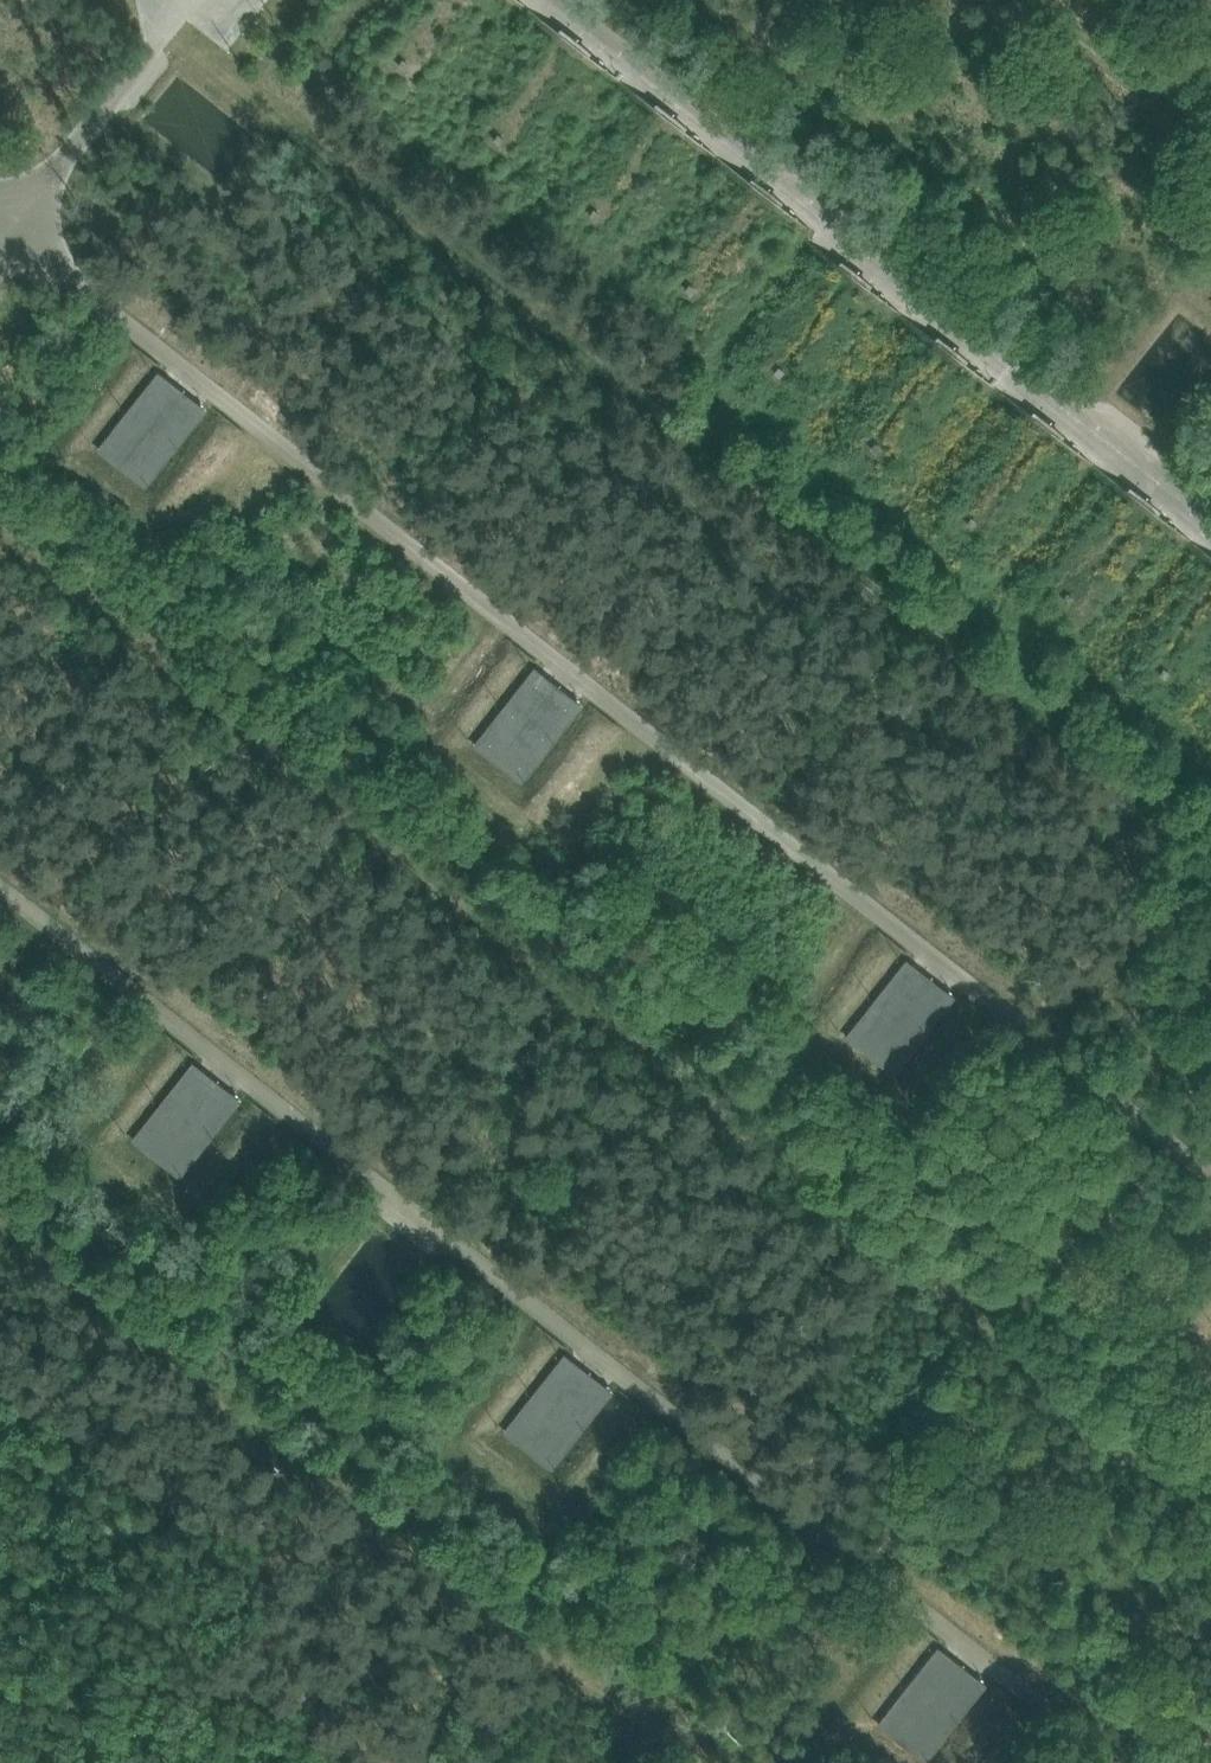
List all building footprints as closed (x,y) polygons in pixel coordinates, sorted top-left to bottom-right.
[(208,410),(160,371),(98,449),(148,488),(208,410)] [(585,706),(535,666),(474,745),(523,783),(585,706)] [(896,1076),(957,997),(907,958),(846,1036),(896,1076)] [(132,1139),(181,1178),(242,1100),(193,1060),(132,1139)] [(502,1432),(553,1470),(615,1391),(566,1353),(502,1432)] [(988,1683),(937,1644),(875,1724),(926,1762),(988,1683)]
